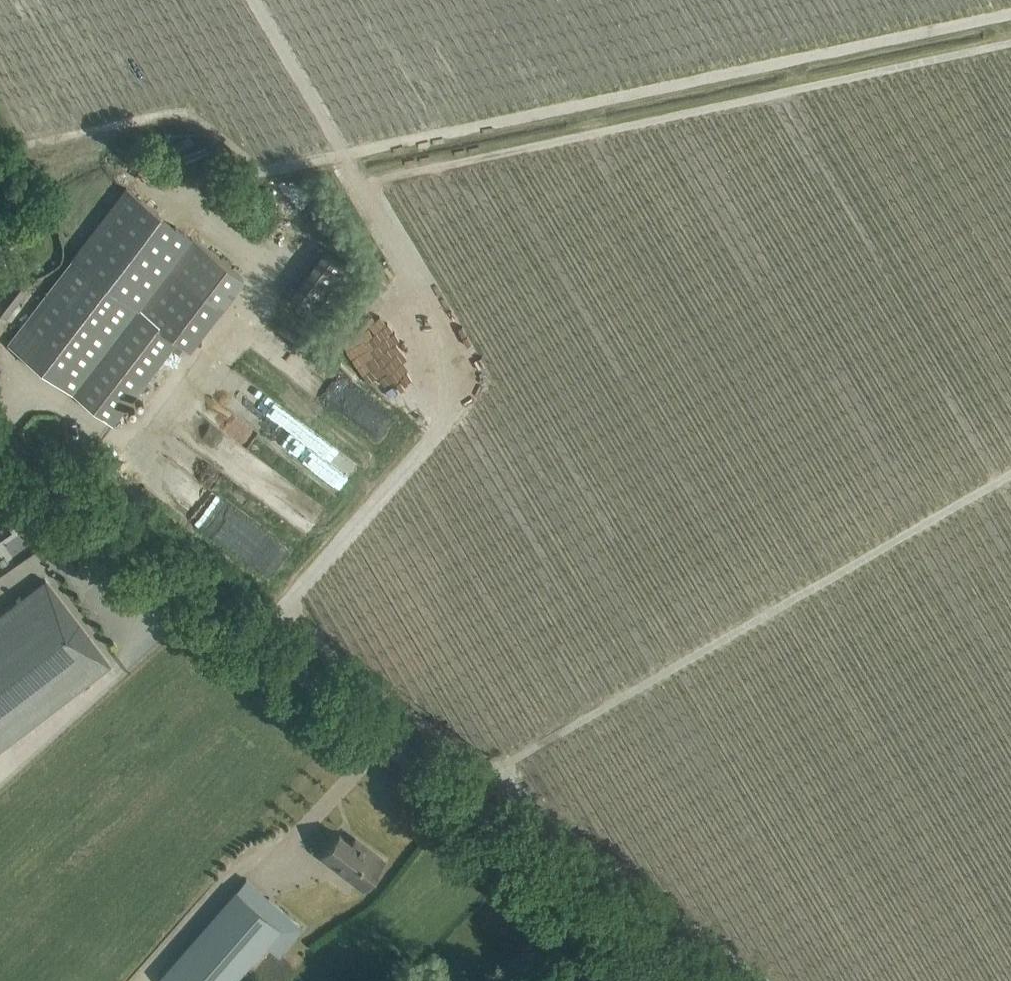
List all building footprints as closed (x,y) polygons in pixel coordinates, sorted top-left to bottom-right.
[(21,329),(9,345),(113,424),(125,408),(172,348),(178,339),(186,346),(191,349),(245,278),(127,189),(95,231),(86,225),(76,239),(85,245),(72,263),(21,329)] [(294,304),(323,320),(353,266),(323,250),(294,304)] [(10,283),(0,296),(0,313),(5,317),(23,293),(31,282),(19,272),(10,283)] [(109,670),(44,585),(0,619),(0,754),(109,670)] [(351,843),(339,834),(322,857),(363,888),(384,860),(355,838),(351,843)] [(236,890),(158,978),(161,980),(235,980),(281,929),(236,890)]
